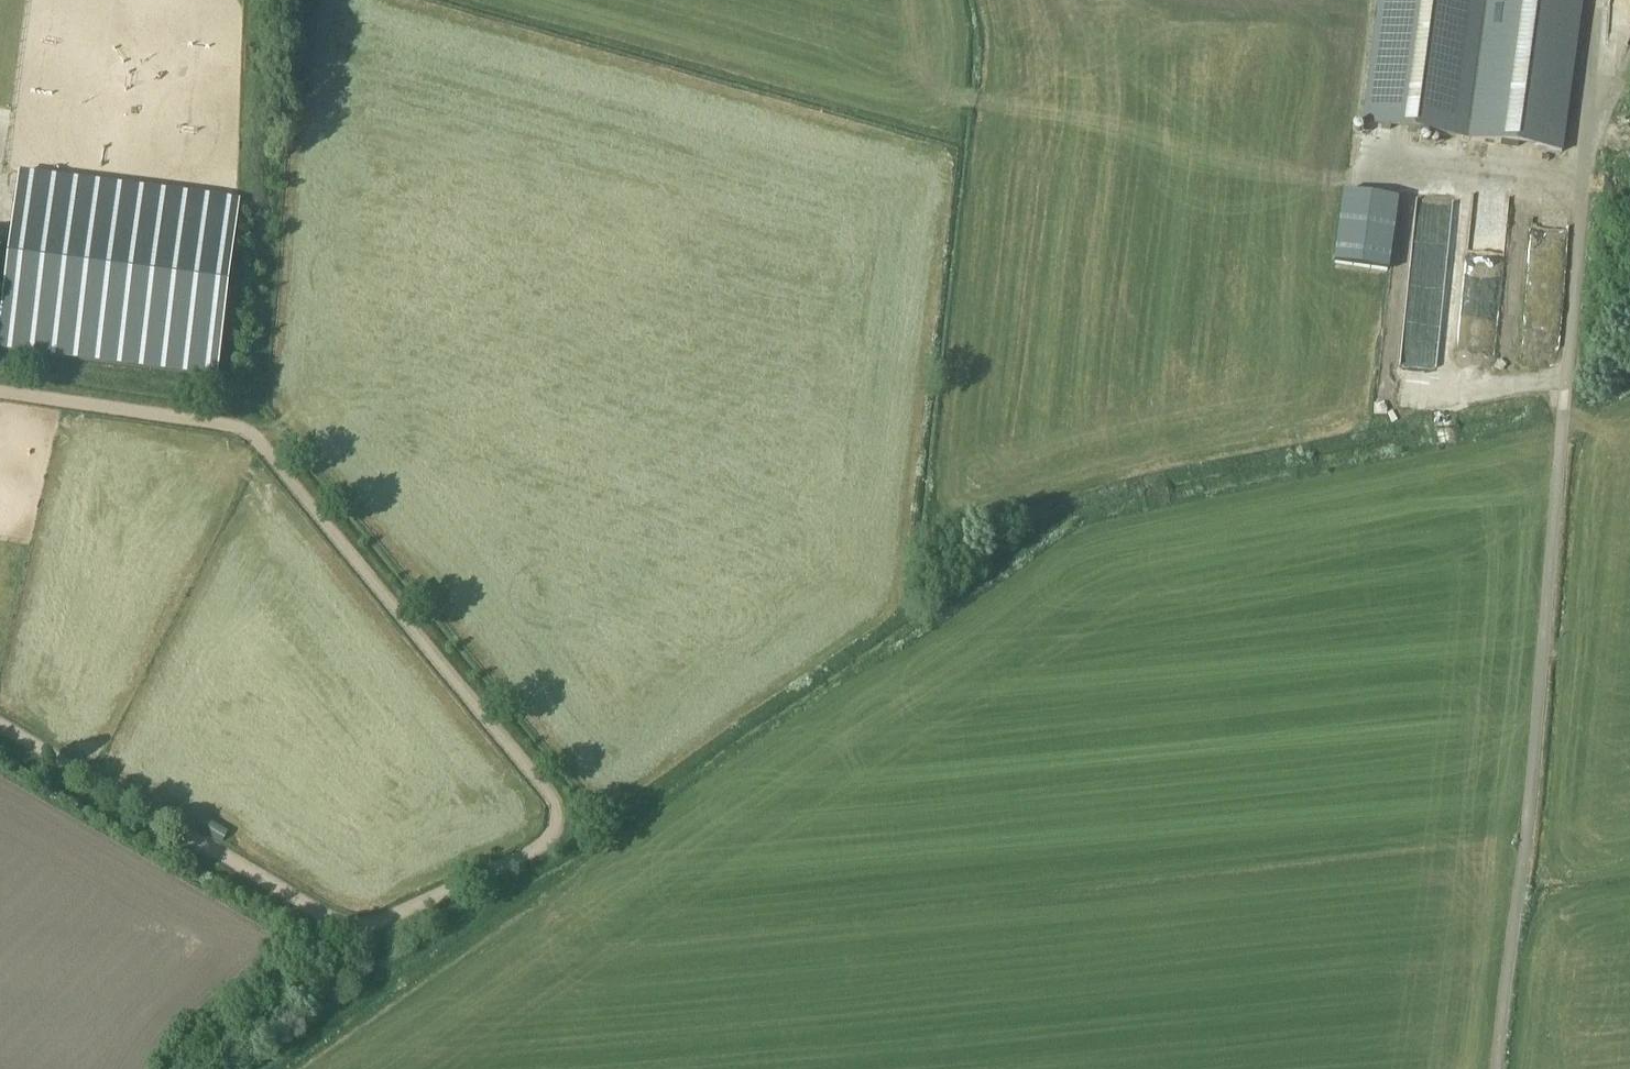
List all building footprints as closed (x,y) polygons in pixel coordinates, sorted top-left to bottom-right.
[(1582,0),(1379,0),(1362,126),(1562,152),(1582,0)] [(18,172),(0,318),(0,352),(218,381),(241,200),(18,172)] [(1556,237),(1558,224),(1531,220),(1529,233),(1556,237)] [(1460,314),(1480,314),(1480,299),(1460,299),(1460,314)]
